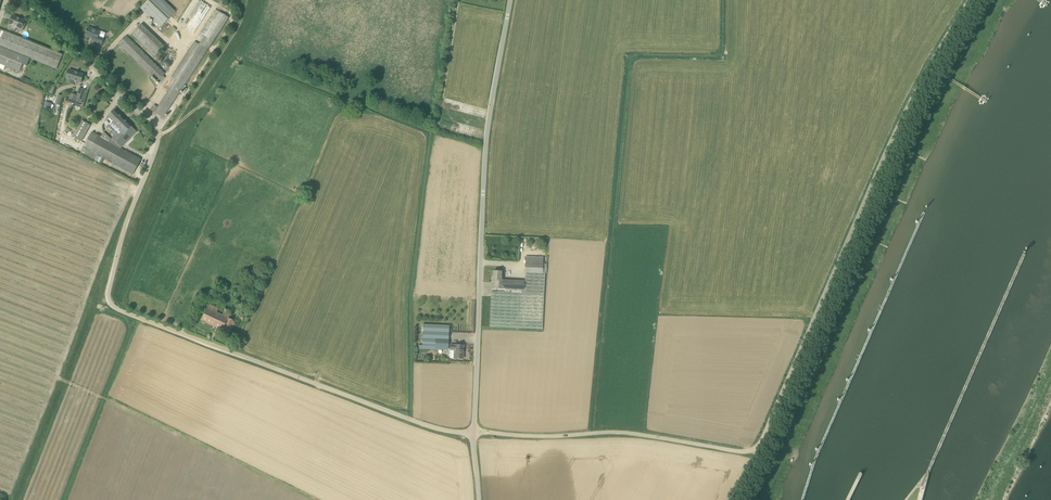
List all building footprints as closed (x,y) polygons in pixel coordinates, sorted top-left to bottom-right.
[(140,8),(160,28),(176,12),(164,0),(149,0),(140,8)] [(158,107),(154,105),(151,110),(163,118),(228,17),(215,10),(198,37),(201,39),(199,44),(158,107)] [(20,19),(13,16),(10,25),(16,27),(17,26),(21,28),(25,20),(20,18),(20,19)] [(139,41),(149,31),(141,24),(131,34),(139,41)] [(102,45),(104,38),(98,36),(100,31),(88,27),(84,36),(92,39),(92,41),(102,45)] [(31,58),(57,69),(62,55),(2,31),(0,35),(0,47),(31,58)] [(165,73),(126,36),(119,43),(160,83),(165,78),(163,76),(165,73)] [(0,47),(0,64),(12,69),(20,72),(23,65),(26,66),(27,65),(28,65),(31,58),(0,47)] [(81,83),(83,75),(69,69),(66,78),(81,83)] [(76,98),(83,100),(86,91),(79,88),(76,98)] [(46,101),(44,108),(50,110),(52,103),(46,101)] [(112,144),(120,148),(136,132),(114,110),(108,116),(113,122),(109,127),(116,134),(119,137),(114,142),(113,142),(112,144)] [(82,141),(90,126),(82,121),(73,137),(82,141)] [(83,147),(132,174),(141,160),(120,148),(112,144),(92,132),(83,147)] [(525,272),(543,273),(543,264),(525,263),(525,272)] [(493,271),(493,272),(492,272),(492,275),(493,275),(493,280),(495,280),(495,288),(504,289),(504,280),(501,280),(501,271),(493,271)] [(544,273),(543,273),(525,272),(524,281),(525,281),(524,290),(511,289),(511,293),(492,292),(490,327),(542,329),(544,273)] [(525,281),(524,281),(504,280),(504,289),(511,289),(524,290),(525,281)] [(230,314),(224,311),(222,315),(216,312),(217,309),(208,304),(201,320),(221,330),(221,331),(229,335),(235,321),(228,318),(230,314)] [(448,348),(449,339),(449,332),(449,327),(423,326),(422,346),(419,346),(419,349),(435,350),(435,348),(448,348)] [(450,345),(450,358),(454,358),(463,359),(463,350),(464,350),(464,345),(455,345),(450,345)]
